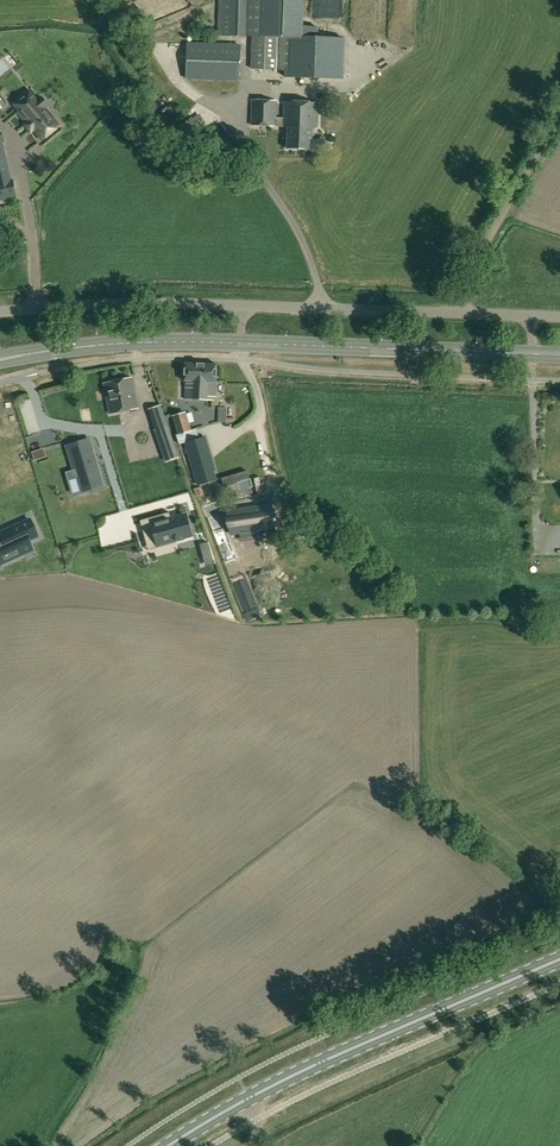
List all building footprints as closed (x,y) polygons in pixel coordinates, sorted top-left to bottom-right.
[(252,36),(257,36),(258,0),(221,0),(220,35),(252,36)] [(252,36),(252,68),(289,69),(290,37),(302,38),(302,27),(303,0),(258,0),(257,36),(252,36)] [(319,27),(302,27),(302,38),(290,37),(289,79),(341,80),(342,38),(318,38),(319,27)] [(239,80),(240,45),(188,43),(186,78),(239,80)] [(18,111),(35,131),(42,140),(61,124),(47,107),(50,105),(42,96),(38,99),(30,89),(12,104),(18,111)] [(253,100),(252,125),(313,127),(317,127),(319,103),(298,101),(298,91),(289,91),(288,101),(285,101),(284,118),(276,118),(277,101),(253,100)] [(187,139),(201,129),(192,117),(178,126),(187,139)] [(313,127),(287,126),(287,148),(313,150),(312,148),(325,148),(325,137),(320,137),(320,139),(313,139),(313,127)] [(10,173),(3,141),(5,141),(3,136),(2,134),(1,134),(1,133),(0,133),(0,175),(10,173)] [(17,197),(13,180),(11,180),(10,173),(0,175),(0,200),(17,197)] [(187,399),(199,399),(201,363),(185,362),(184,380),(188,380),(187,399)] [(216,382),(217,364),(201,363),(199,399),(212,400),(213,382),(216,382)] [(139,407),(132,377),(104,383),(110,414),(139,407)] [(186,412),(173,416),(179,434),(191,430),(186,412)] [(167,461),(179,457),(168,425),(156,429),(167,461)] [(197,428),(191,430),(179,434),(177,434),(180,444),(186,443),(200,438),(197,428)] [(99,457),(130,452),(127,435),(96,440),(99,457)] [(205,436),(186,443),(196,476),(215,470),(205,436)] [(81,441),(66,445),(74,470),(76,470),(78,478),(76,479),(80,491),(104,484),(94,450),(84,453),(81,441)] [(32,452),(35,461),(44,459),(41,450),(32,452)] [(203,477),(205,484),(218,482),(217,474),(203,477)] [(192,533),(186,512),(172,515),(171,511),(142,520),(146,537),(157,534),(160,542),(192,533)] [(229,511),(228,529),(236,530),(236,533),(262,535),(262,532),(271,533),(272,514),(229,511)] [(0,542),(0,563),(27,550),(22,541),(40,532),(32,517),(14,526),(18,534),(6,540),(7,542),(3,543),(2,542),(0,542)] [(204,555),(211,553),(208,542),(201,544),(204,555)]
